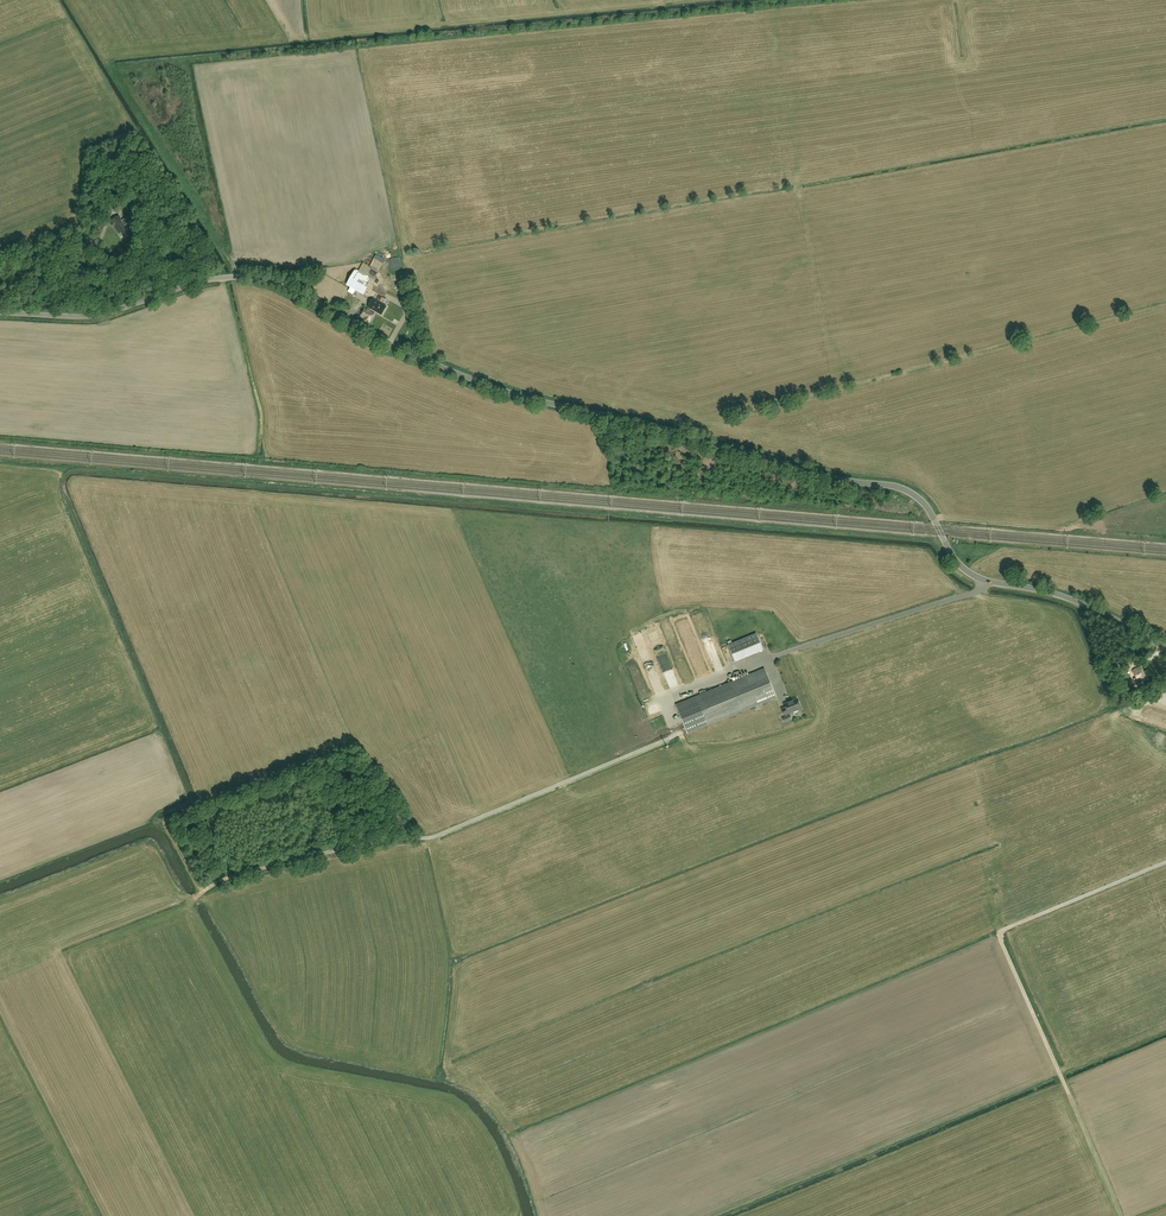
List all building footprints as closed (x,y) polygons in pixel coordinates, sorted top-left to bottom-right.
[(127,218),(122,221),(119,216),(111,221),(112,223),(110,224),(113,228),(114,227),(119,234),(121,233),(125,239),(130,235),(125,226),(130,223),(127,218)] [(80,233),(71,238),(77,249),(86,244),(80,233)] [(374,284),(358,275),(351,287),(368,296),(374,284)] [(368,307),(369,307),(367,309),(370,311),(371,308),(382,314),(386,307),(373,299),(368,307)] [(392,304),(387,311),(396,317),(401,311),(392,304)] [(367,309),(365,308),(360,316),(364,319),(363,321),(369,324),(374,313),(370,311),(367,309)] [(704,627),(697,614),(692,617),(699,630),(704,627)] [(756,634),(728,645),(735,661),(763,650),(756,634)] [(712,644),(705,646),(714,670),(721,667),(712,644)] [(689,652),(694,667),(700,665),(698,658),(700,657),(695,646),(691,648),(692,651),(689,652)] [(1132,670),(1136,678),(1133,679),(1136,685),(1142,683),(1141,682),(1147,679),(1141,666),(1132,670)] [(764,669),(696,697),(676,705),(688,733),(776,697),(764,669)] [(797,699),(784,704),(789,714),(802,709),(797,699)]
